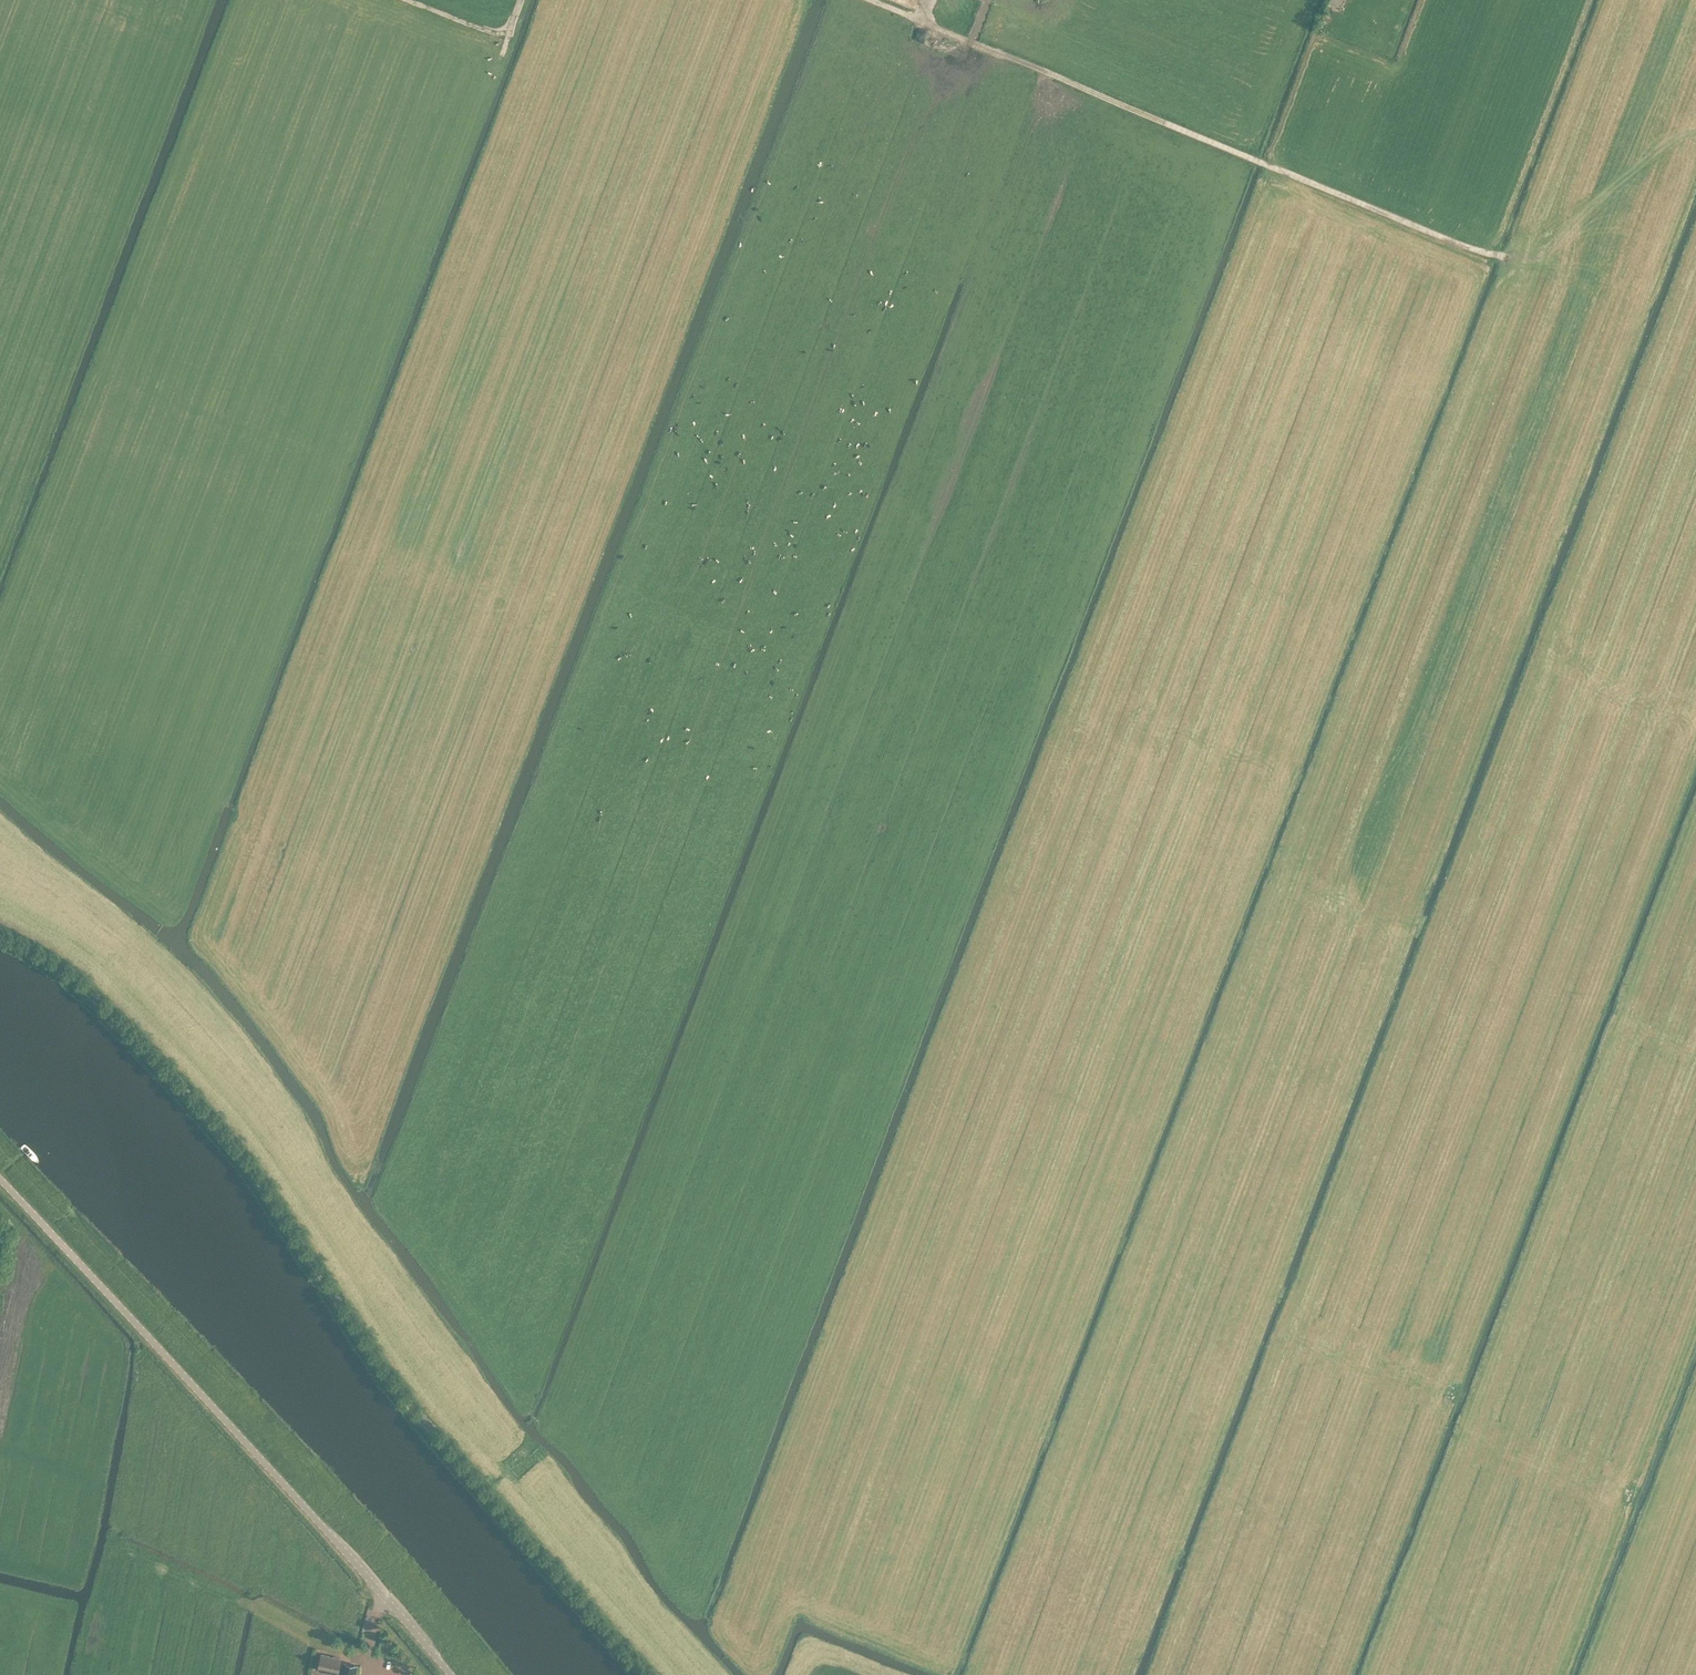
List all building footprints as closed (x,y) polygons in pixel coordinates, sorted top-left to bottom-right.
[(318,1669),(338,1674),(341,1659),(321,1654),(318,1669)] [(357,1665),(344,1662),(341,1674),(355,1674),(357,1665)]
